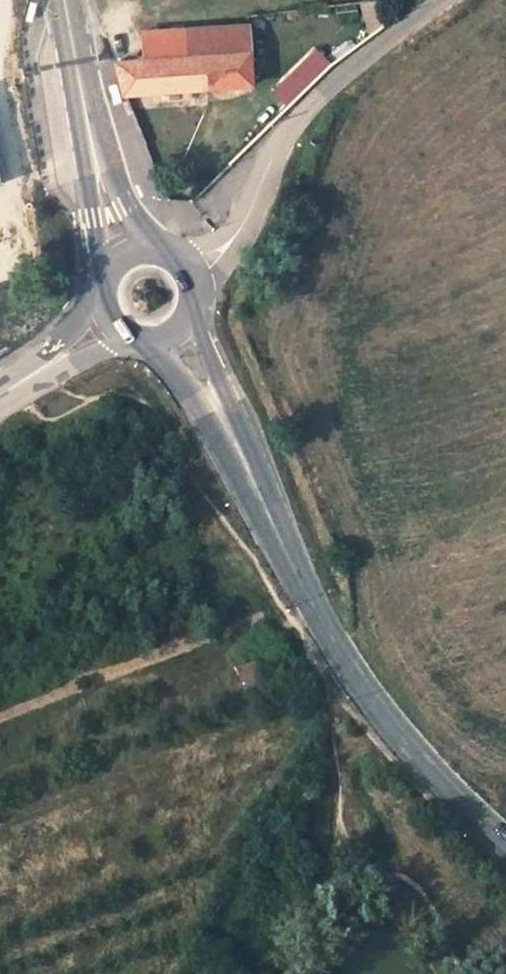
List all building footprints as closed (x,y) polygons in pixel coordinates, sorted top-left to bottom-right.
[(249,43),(262,42),(260,25),(247,26),(249,43)] [(142,32),(143,62),(117,62),(124,93),(254,84),(249,43),(247,26),(142,32)] [(318,79),(302,62),(284,79),(301,96),(318,79)] [(294,102),(269,87),(260,98),(282,114),(294,102)] [(253,658),(237,666),(251,696),(267,688),(253,658)]
